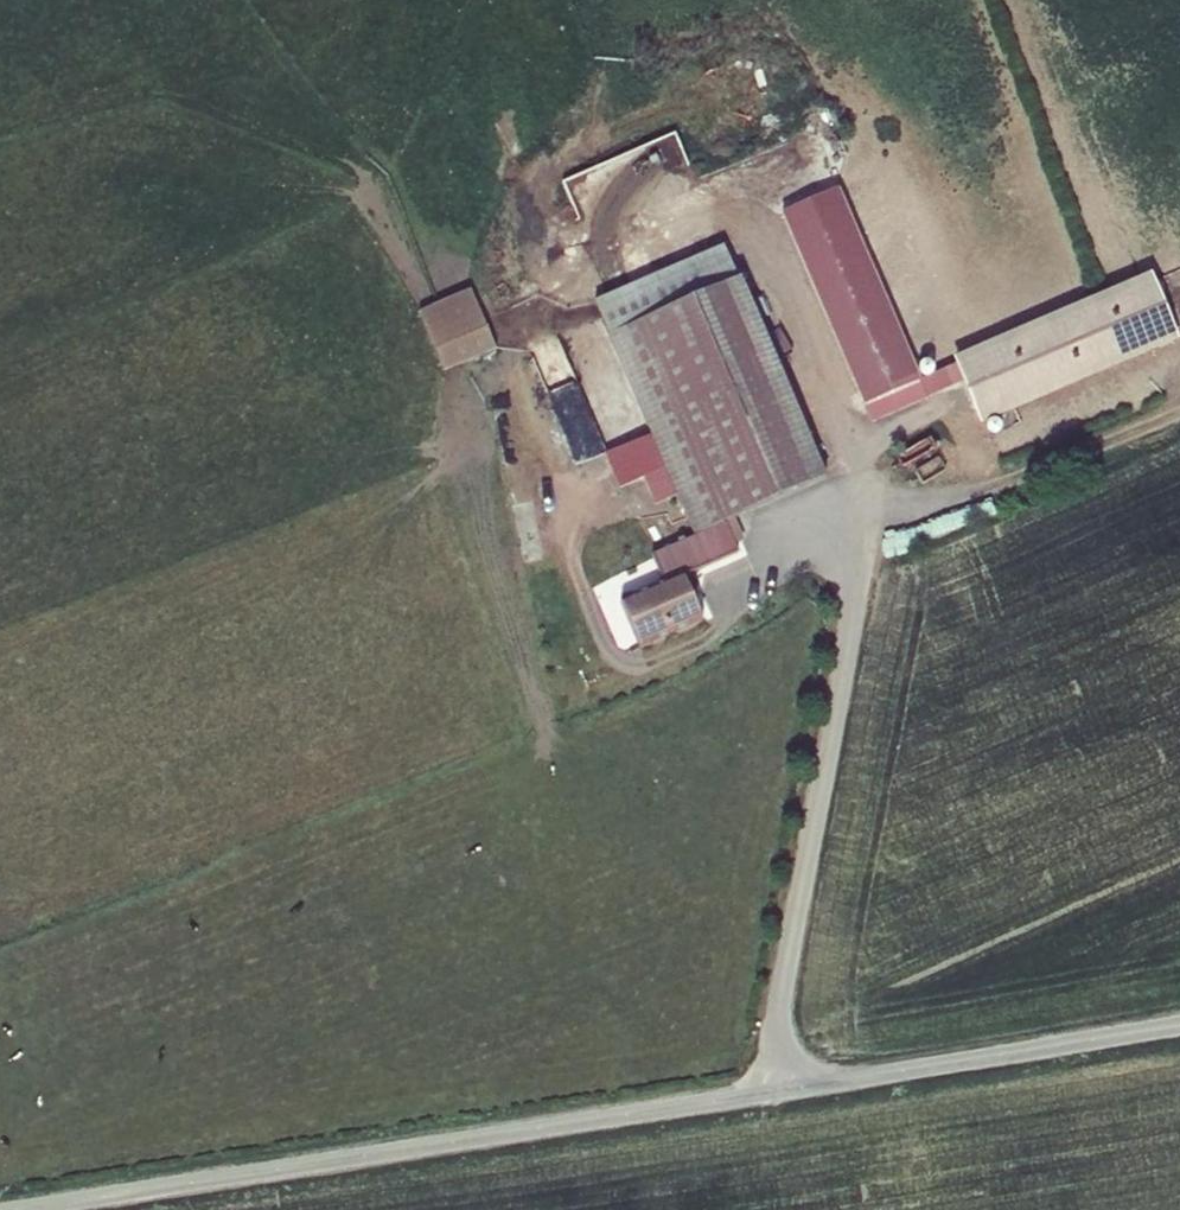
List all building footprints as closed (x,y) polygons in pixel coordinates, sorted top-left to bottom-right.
[(682,130),(564,179),(578,213),(696,164),(682,130)] [(796,209),(879,401),(933,378),(851,185),(796,209)] [(1151,273),(950,353),(976,419),(1178,339),(1151,273)] [(754,276),(623,333),(709,530),(839,474),(754,276)] [(471,286),(418,308),(444,370),(497,348),(471,286)] [(579,458),(606,450),(598,421),(571,429),(579,458)] [(634,598),(655,644),(717,617),(697,572),(752,549),(740,520),(666,552),(678,579),(634,598)]
